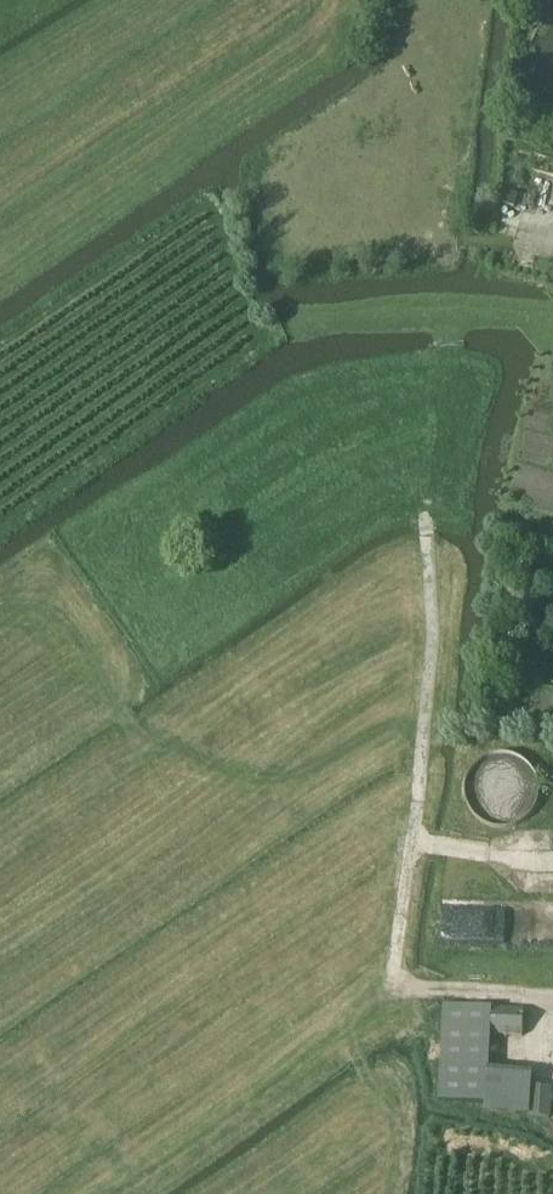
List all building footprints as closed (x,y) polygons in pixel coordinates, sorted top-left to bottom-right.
[(507,192),(504,206),(514,208),(518,195),(507,192)] [(445,1007),(440,1101),(488,1104),(487,1112),(531,1115),(530,1118),(550,1119),(552,1089),(532,1087),(533,1073),(490,1070),(492,1036),(523,1038),(525,1010),(492,1008),(492,1009),(445,1007)]
